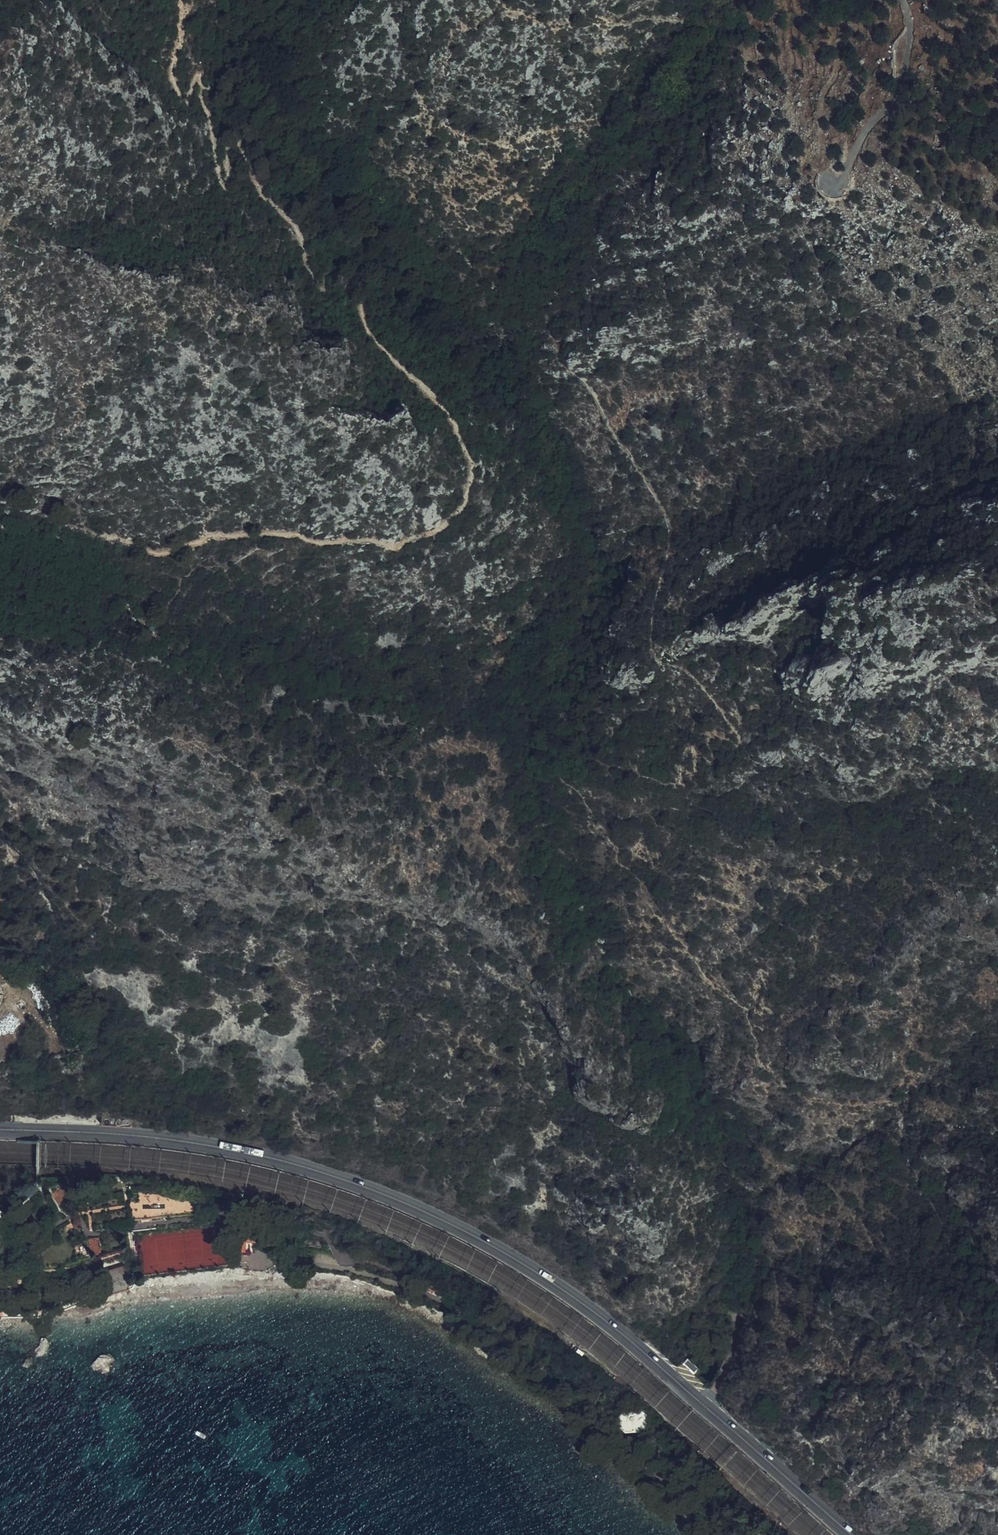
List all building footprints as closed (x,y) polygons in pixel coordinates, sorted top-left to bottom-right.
[(66,1215),(75,1193),(59,1197),(56,1205),(66,1215)] [(215,1214),(215,1207),(132,1206),(133,1220),(215,1214)] [(100,1250),(98,1234),(91,1235),(92,1250),(100,1250)] [(429,1283),(430,1283),(431,1281),(419,1276),(417,1281),(428,1286),(429,1283)] [(413,1281),(403,1277),(400,1285),(410,1289),(413,1281)] [(451,1293),(430,1283),(429,1283),(428,1286),(427,1290),(447,1300),(451,1293)] [(625,1431),(641,1430),(649,1421),(649,1415),(642,1409),(622,1411),(614,1420),(625,1431)] [(616,1446),(620,1450),(625,1444),(621,1441),(616,1446)]
